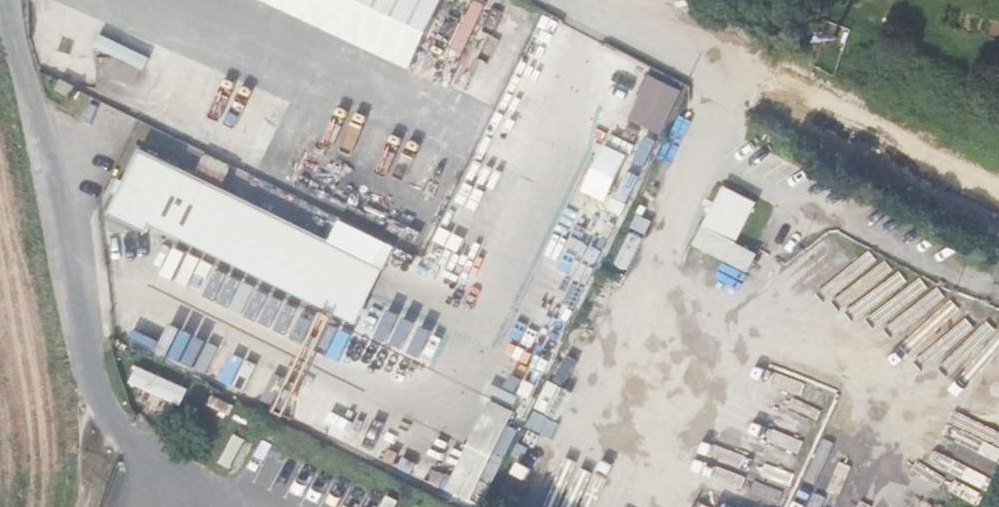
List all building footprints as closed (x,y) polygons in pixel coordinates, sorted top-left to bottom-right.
[(453,19),(415,0),(247,0),(422,85),(453,19)] [(534,88),(540,75),(520,66),(514,79),(534,88)] [(671,157),(692,114),(670,103),(649,146),(671,157)] [(177,244),(220,266),(243,217),(254,194),(184,160),(172,185),(160,180),(129,246),(167,265),(171,255),(177,244)] [(526,212),(483,191),(438,281),(482,302),(526,212)] [(735,211),(720,242),(746,255),(761,224),(735,211)] [(342,266),(243,217),(220,266),(215,276),(381,352),(408,298),(420,275),(353,243),(342,266)] [(220,266),(177,244),(171,255),(215,276),(220,266)] [(502,426),(462,506),(491,506),(526,438),(502,426)] [(235,469),(249,441),(233,433),(220,461),(235,469)]
